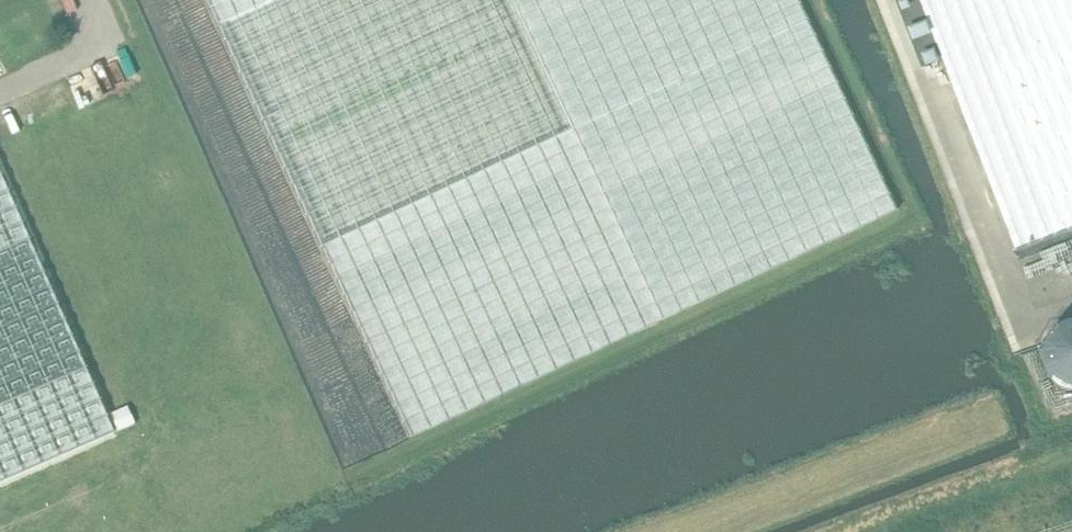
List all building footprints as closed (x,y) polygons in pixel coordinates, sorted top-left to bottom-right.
[(412,439),(896,212),(797,0),(206,0),(412,439)] [(1014,250),(1071,227),(1071,0),(918,0),(1014,250)] [(114,433),(0,172),(0,483),(114,433)]
